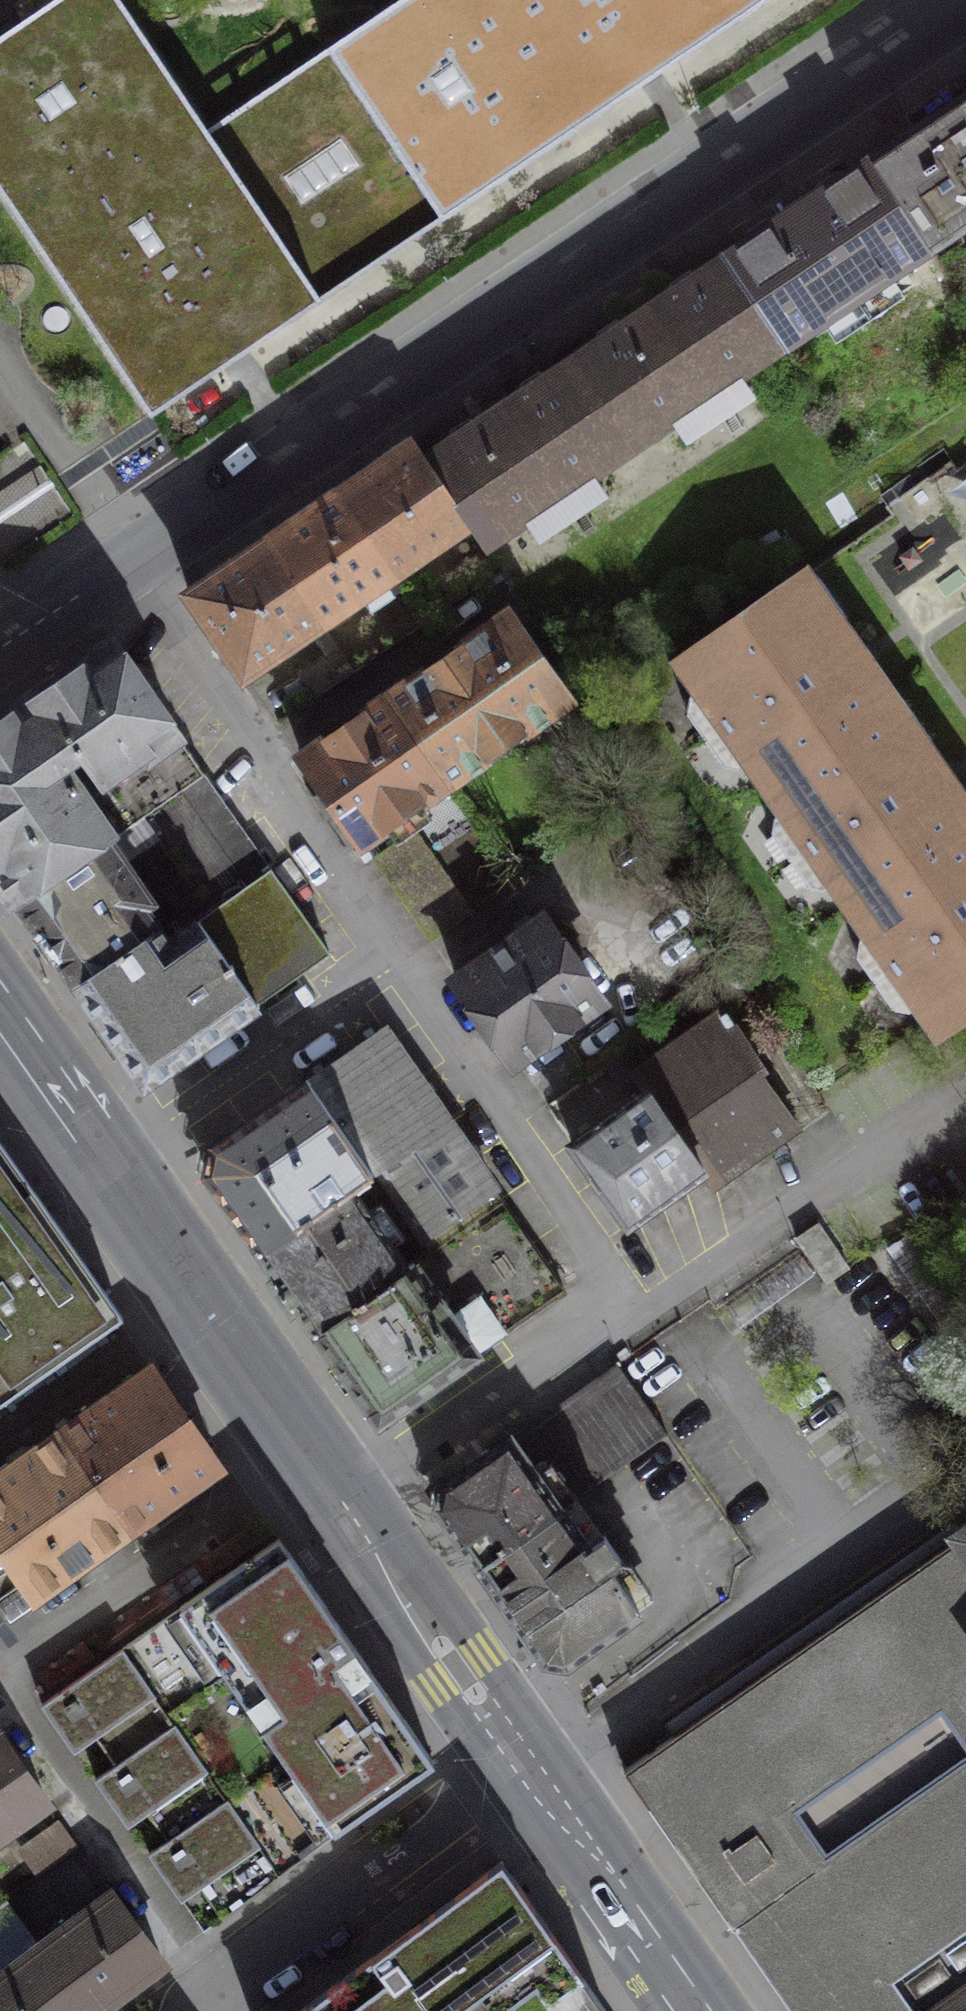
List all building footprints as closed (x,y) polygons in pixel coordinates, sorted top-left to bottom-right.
[(327,49),(206,130),(118,0),(55,0),(0,37),(0,192),(150,416),(442,221),(327,49)] [(327,49),(442,221),(769,0),(400,0),(327,49)] [(956,103),(965,117),(965,96),(956,103)] [(872,158),(932,248),(965,226),(965,117),(956,103),(872,158)] [(872,158),(723,258),(782,346),(932,248),(872,158)] [(573,358),(632,447),(782,346),(723,258),(573,358)] [(632,447),(573,358),(424,458),(467,521),(483,546),(632,447)] [(467,521),(424,458),(414,442),(339,491),(393,571),(467,521)] [(393,571),(339,491),(265,541),(319,621),(393,571)] [(319,621),(265,541),(189,592),(242,672),(319,621)] [(887,696),(803,574),(681,658),(701,687),(690,695),(687,710),(726,765),(739,765),(750,758),(766,780),(887,696)] [(507,611),(384,698),(443,785),(568,699),(507,611)] [(112,838),(204,774),(115,644),(20,707),(112,838)] [(887,696),(766,780),(786,809),(775,817),(773,830),(810,884),(824,887),(835,880),(853,905),(965,826),(965,809),(887,696)] [(443,785),(384,698),(300,755),(363,843),(443,785)] [(0,721),(0,875),(19,902),(109,840),(112,838),(20,707),(0,721)] [(195,920),(255,1005),(330,953),(204,774),(112,838),(109,840),(122,858),(156,834),(209,910),(195,920)] [(853,905),(870,930),(857,939),(857,952),(894,1006),(904,1010),(920,1001),(939,1028),(965,1009),(965,826),(853,905)] [(419,925),(431,941),(470,913),(416,837),(376,866),(388,882),(419,925)] [(109,840),(19,902),(76,986),(158,928),(142,905),(151,899),(122,858),(109,840)] [(598,1000),(540,917),(456,977),(514,1060),(598,1000)] [(158,928),(76,986),(144,1084),(255,1005),(195,920),(167,941),(158,928)] [(763,1069),(727,1012),(637,1074),(648,1089),(705,1170),(715,1184),(797,1126),(758,1072),(763,1069)] [(382,1028),(306,1081),(371,1176),(375,1173),(448,1121),(382,1028)] [(306,1081),(211,1147),(207,1172),(260,1248),(355,1184),(356,1186),(371,1176),(306,1081)] [(705,1170),(648,1089),(572,1142),(628,1223),(705,1170)] [(495,1189),(448,1121),(375,1173),(421,1241),(495,1189)] [(0,1141),(0,1403),(123,1315),(0,1141)] [(355,1184),(260,1248),(316,1328),(410,1263),(356,1186),(355,1184)] [(410,1263),(316,1328),(379,1419),(564,1289),(502,1199),(410,1263)] [(848,1267),(818,1222),(796,1237),(826,1282),(848,1267)] [(151,1368),(59,1432),(128,1531),(221,1468),(151,1368)] [(625,1375),(528,1442),(571,1501),(666,1435),(625,1375)] [(59,1432),(0,1472),(0,1546),(34,1596),(128,1531),(59,1432)] [(437,1502),(481,1564),(559,1509),(510,1436),(441,1484),(437,1502)] [(675,1734),(965,1533),(937,1492),(648,1695),(675,1734)] [(587,1548),(559,1509),(481,1564),(548,1658),(568,1662),(640,1609),(611,1568),(622,1561),(604,1536),(587,1548)] [(623,1769),(793,2010),(965,2010),(965,1532),(965,1533),(675,1734),(623,1769)] [(380,1685),(278,1537),(180,1605),(336,1831),(432,1760),(380,1685)] [(336,1831),(180,1605),(40,1705),(73,1750),(94,1735),(114,1764),(94,1779),(127,1825),(146,1811),(167,1839),(148,1853),(180,1899),(199,1885),(222,1917),(336,1831)] [(47,1801),(0,1736),(0,1835),(47,1801)] [(502,1859),(297,2010),(499,2010),(535,1984),(548,2001),(583,1976),(502,1859)] [(89,2010),(93,2010),(162,1960),(110,1891),(40,1943),(89,2010)] [(0,1901),(0,2010),(89,2010),(40,1943),(37,1945),(4,1899),(0,1901)]
